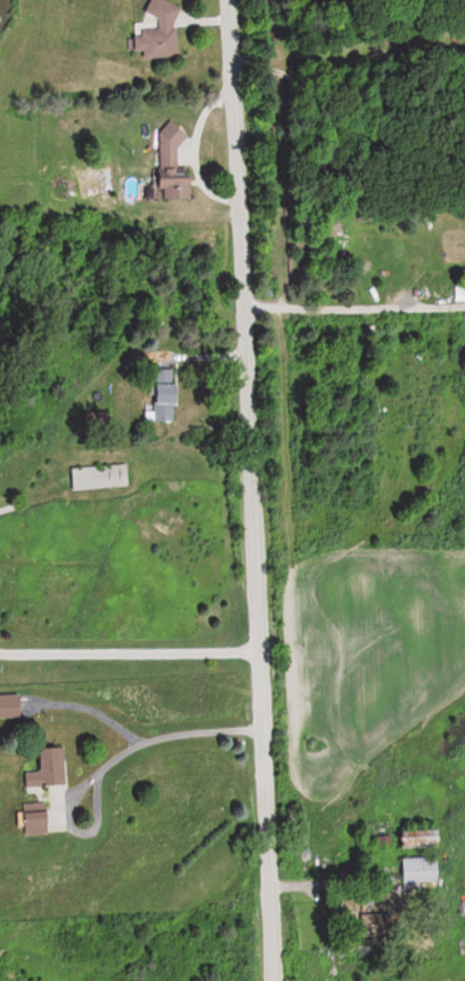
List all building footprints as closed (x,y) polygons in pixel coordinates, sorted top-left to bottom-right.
[(143,59),(178,58),(177,1),(150,2),(150,16),(158,15),(158,30),(135,30),(135,52),(143,52),(143,59)] [(191,199),(191,179),(179,179),(179,128),(159,128),(160,199),(191,199)] [(109,170),(87,170),(87,194),(109,194),(109,170)] [(153,411),(145,411),(145,421),(177,421),(178,385),(153,385),(153,411)] [(108,413),(84,413),(84,434),(108,434),(108,413)] [(128,487),(127,465),(72,467),(72,488),(128,487)] [(20,694),(0,695),(0,718),(20,718),(20,694)] [(66,785),(64,746),(40,748),(41,771),(25,772),(25,787),(66,785)] [(26,834),(58,834),(57,811),(50,811),(50,805),(25,805),(26,834)] [(442,827),(398,827),(398,847),(442,847),(442,827)] [(377,836),(377,849),(389,849),(389,836),(377,836)] [(440,883),(440,857),(403,857),(403,883),(440,883)] [(392,913),(361,915),(362,936),(393,935),(392,913)]
